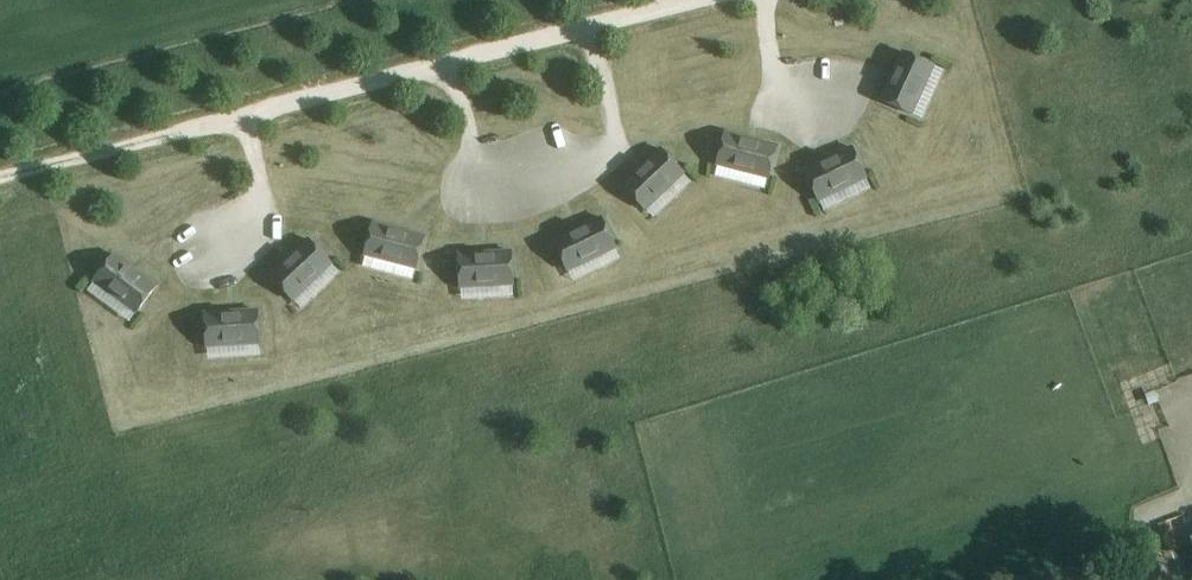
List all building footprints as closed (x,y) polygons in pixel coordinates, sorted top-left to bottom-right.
[(882,100),(913,114),(935,66),(904,52),(896,71),(895,71),(890,81),(891,81),(882,100)] [(718,165),(770,178),(778,146),(758,141),(758,140),(747,137),(747,138),(726,133),(718,165)] [(805,170),(820,201),(868,178),(853,148),(835,156),(834,156),(824,161),(805,170)] [(623,186),(646,210),(685,173),(662,149),(647,163),(646,163),(638,171),(623,186)] [(554,241),(569,271),(617,248),(603,218),(584,227),(584,226),(573,231),(573,232),(554,241)] [(365,255),(417,269),(426,237),(405,231),(406,231),(394,228),(374,223),(365,255)] [(294,300),(333,264),(310,240),(295,254),(294,254),(286,261),(286,262),(271,276),(294,300)] [(459,255),(461,288),(515,285),(513,251),(492,253),(492,252),(480,253),(459,255)] [(95,282),(138,313),(158,286),(141,274),(132,267),(115,255),(95,282)] [(206,314),(208,347),(261,344),(259,311),(238,312),(238,311),(226,312),(227,313),(206,314)]
